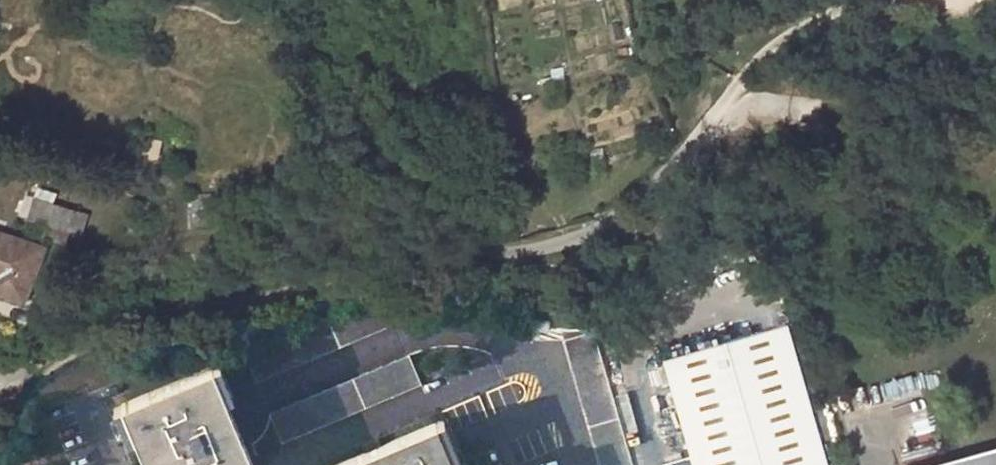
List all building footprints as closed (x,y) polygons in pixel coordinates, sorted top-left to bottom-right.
[(404,78),(393,79),(394,95),(405,95),(404,78)] [(501,120),(489,121),(490,135),(502,134),(501,120)] [(337,187),(323,188),(323,201),(338,201),(337,187)] [(86,201),(40,188),(33,213),(79,227),(86,201)] [(0,227),(0,286),(38,296),(52,242),(0,227)] [(387,288),(250,347),(263,380),(400,319),(387,288)] [(783,318),(659,353),(691,464),(826,464),(783,318)] [(559,337),(597,464),(630,464),(590,326),(559,337)] [(413,350),(276,409),(289,438),(425,381),(413,350)] [(126,401),(154,464),(263,464),(264,464),(220,362),(126,401)] [(890,383),(893,399),(920,394),(917,378),(890,383)] [(326,464),(460,464),(439,417),(326,464)] [(930,464),(995,464),(995,446),(930,464)]
